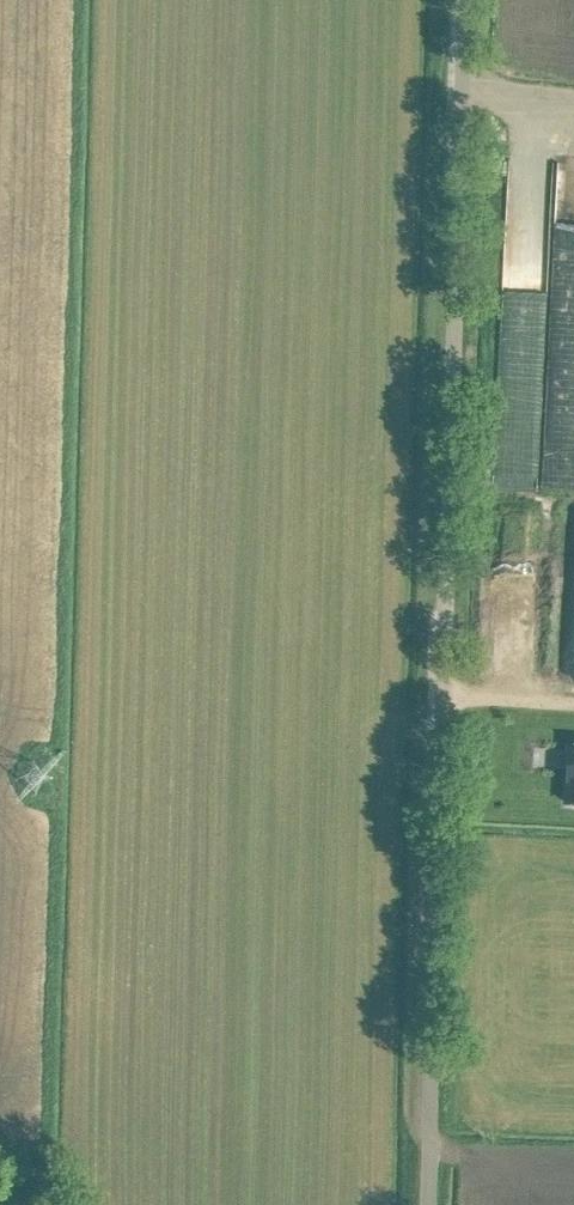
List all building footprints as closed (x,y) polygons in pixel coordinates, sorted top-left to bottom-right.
[(567,744),(564,805),(573,805),(573,744),(567,744)]
